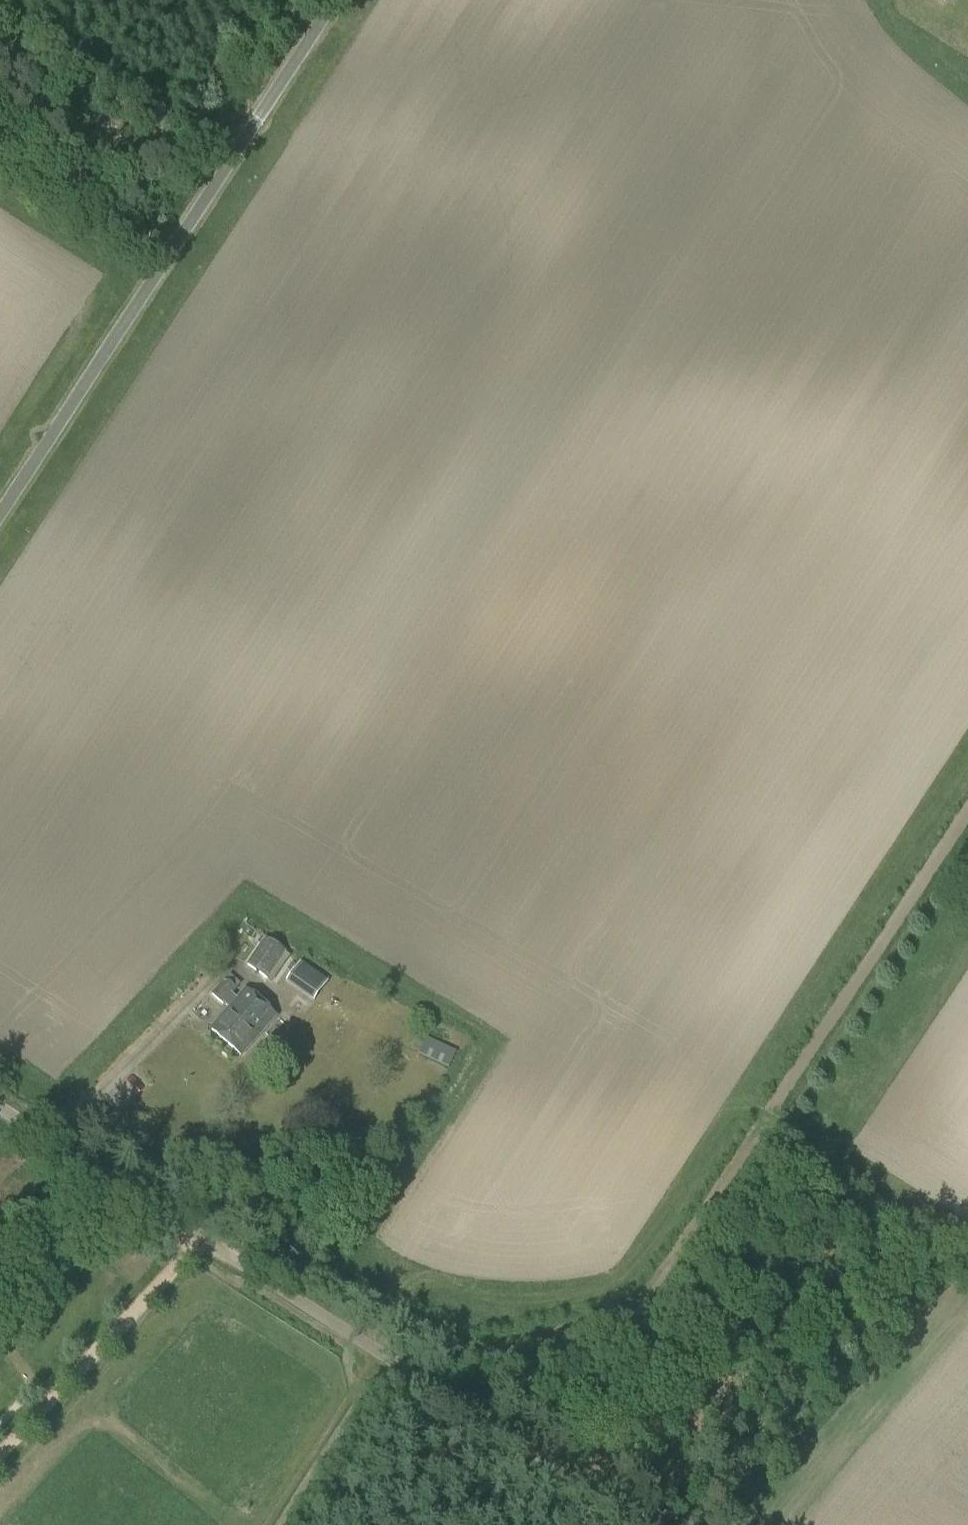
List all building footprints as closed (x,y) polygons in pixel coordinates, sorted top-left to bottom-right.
[(268,979),(286,953),(265,938),(247,965),(268,979)] [(313,1002),(328,982),(300,962),(286,982),(313,1002)] [(238,1002),(231,994),(240,984),(230,975),(211,996),(222,1005),(223,1003),(231,1010),(214,1028),(243,1054),(278,1015),(249,989),(238,1002)] [(448,1068),(456,1051),(427,1038),(419,1056),(448,1068)]
